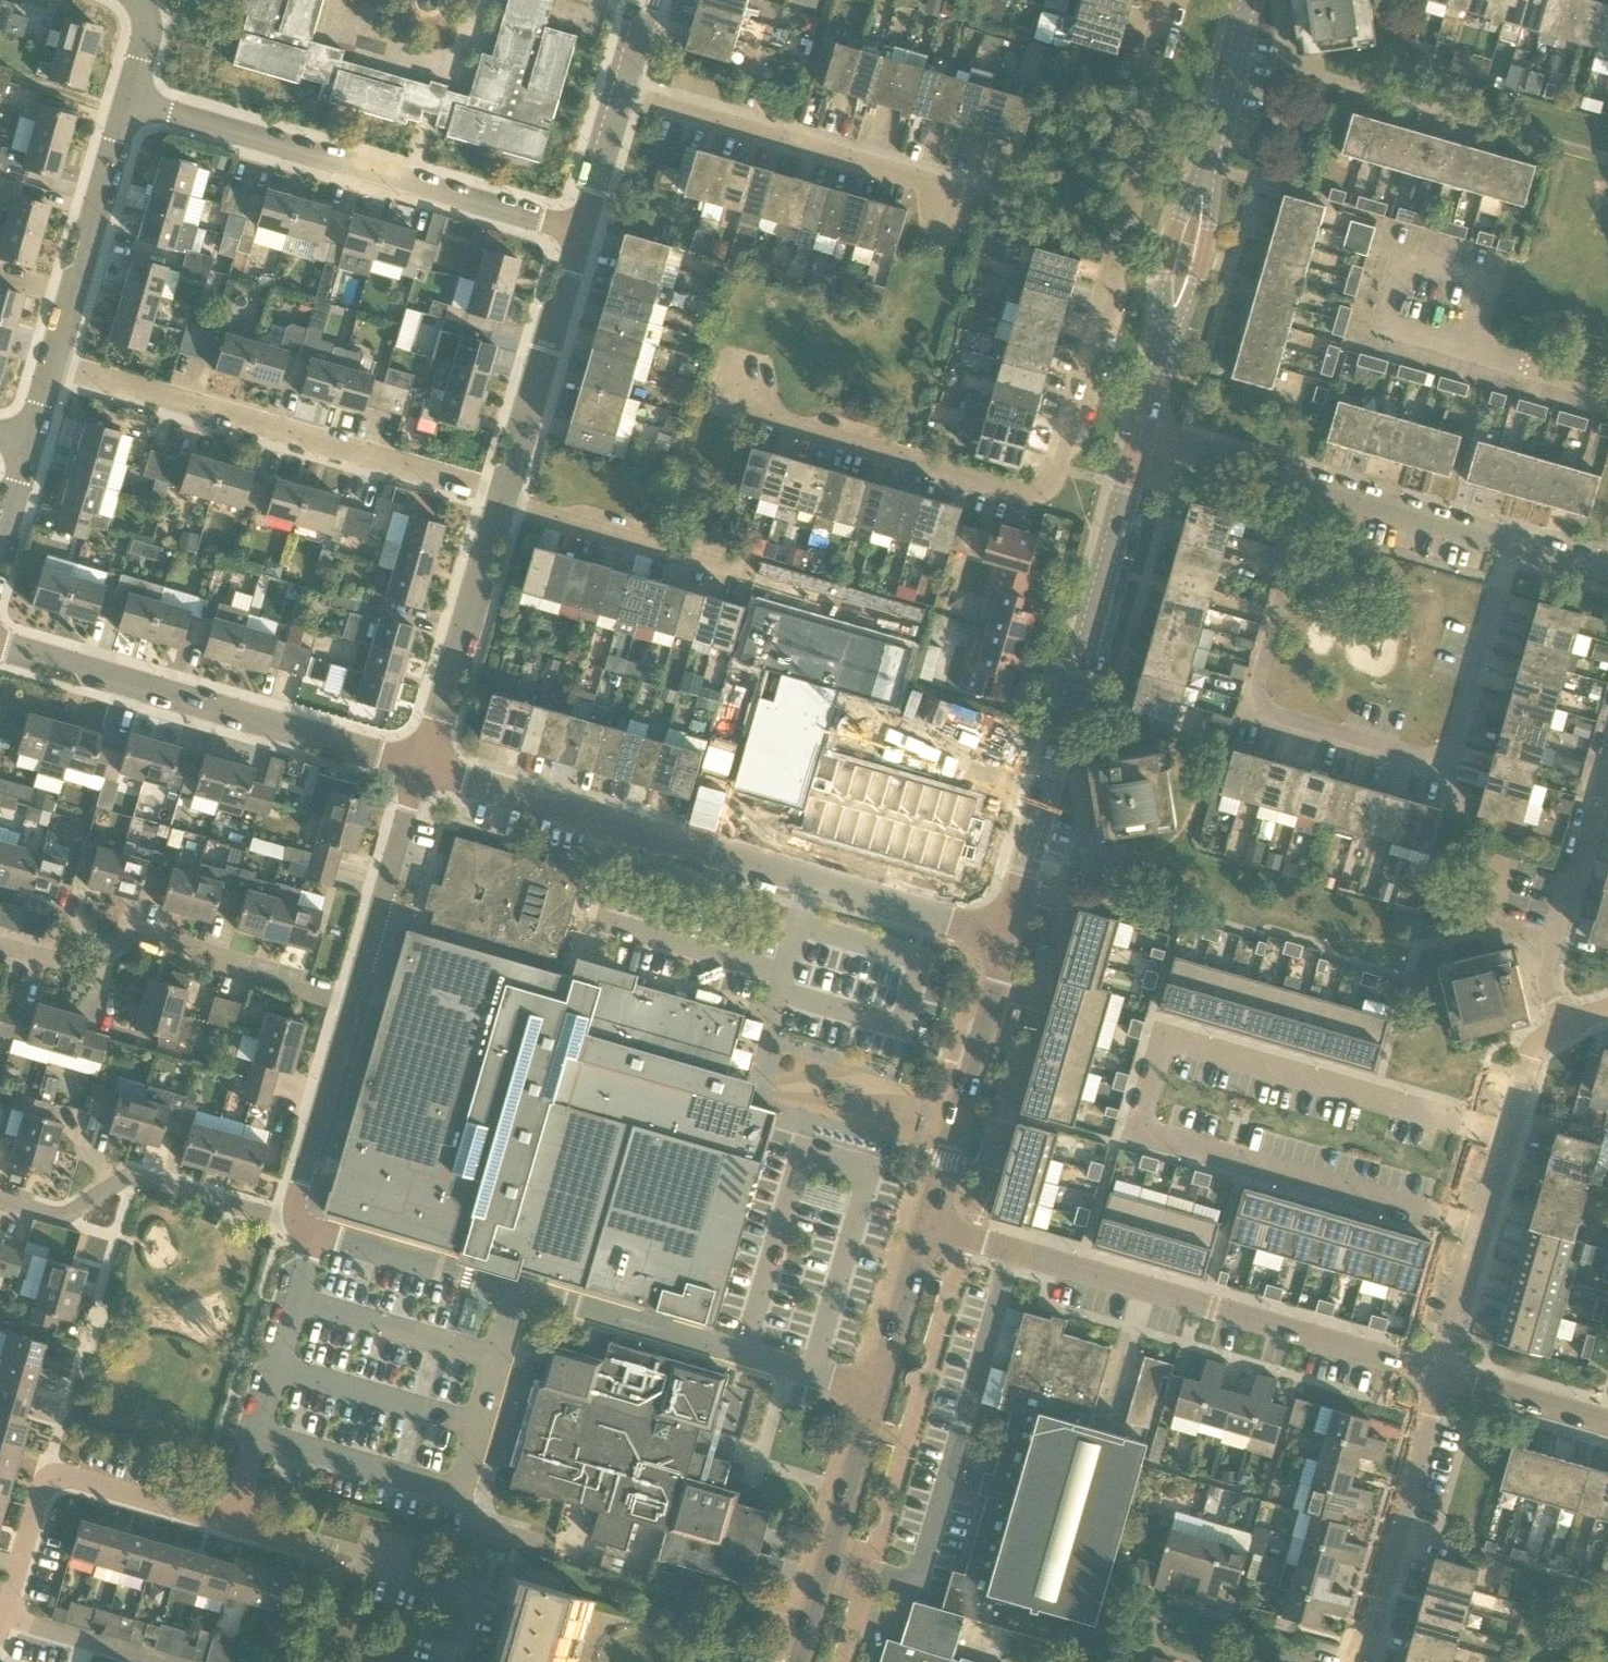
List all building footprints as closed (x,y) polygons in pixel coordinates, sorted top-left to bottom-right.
[(6,33),(15,3),(3,0),(1,0),(0,5),(0,32),(6,33)] [(540,163),(576,36),(545,26),(553,0),(507,0),(491,55),(481,52),(468,96),(446,90),(448,86),(430,81),(429,85),(341,60),(344,50),(311,41),(323,0),(240,0),(237,12),(247,15),(232,64),(298,83),(300,78),(321,84),(317,99),(405,124),(407,118),(419,121),(422,111),(438,115),(435,126),(447,130),(446,136),(540,163)] [(750,0),(701,0),(700,4),(745,17),(750,0)] [(918,0),(899,0),(897,7),(908,7),(915,9),(918,0)] [(924,13),(940,17),(944,0),(928,0),(924,13)] [(981,19),(994,24),(1000,25),(1008,0),(987,0),(985,8),(981,19)] [(1079,16),(1125,29),(1132,5),(1114,0),(1068,0),(1065,12),(1079,16)] [(1305,53),(1305,54),(1360,46),(1360,40),(1375,38),(1376,39),(1377,39),(1371,0),(1293,0),(1299,38),(1305,37),(1307,52),(1305,53)] [(1468,0),(1447,0),(1446,5),(1465,10),(1468,0)] [(1488,0),(1468,0),(1465,10),(1484,16),(1488,0)] [(1509,0),(1488,0),(1484,16),(1503,21),(1509,0)] [(1522,26),(1529,0),(1509,0),(1503,21),(1498,37),(1517,43),(1522,26)] [(1550,0),(1529,0),(1522,26),(1540,32),(1550,0)] [(1570,0),(1550,0),(1540,32),(1559,37),(1570,0)] [(1591,0),(1570,0),(1559,37),(1578,43),(1591,0)] [(1607,10),(1607,4),(1595,0),(1591,0),(1578,43),(1597,48),(1607,10)] [(739,39),(745,17),(700,4),(694,26),(739,39)] [(1597,48),(1599,49),(1597,57),(1607,60),(1607,10),(1597,48)] [(64,34),(59,49),(91,58),(99,28),(67,18),(54,14),(49,29),(64,34)] [(1079,16),(1072,41),(1118,54),(1119,53),(1118,53),(1125,29),(1079,16)] [(732,62),(739,39),(694,26),(687,50),(732,62)] [(827,87),(847,93),(860,48),(838,42),(825,87),(827,88),(827,87)] [(882,55),(860,48),(847,93),(869,99),(882,55)] [(82,88),(91,58),(59,49),(55,65),(40,61),(37,75),(82,88)] [(1467,74),(1472,56),(1456,51),(1451,69),(1467,74)] [(1472,56),(1467,74),(1486,79),(1492,60),(1474,54),(1473,56),(1472,56)] [(869,99),(891,105),(904,61),(882,55),(869,99)] [(891,105),(913,112),(926,67),(904,61),(891,105)] [(1518,94),(1526,68),(1512,64),(1505,90),(1518,94)] [(11,69),(0,66),(0,80),(7,83),(11,69)] [(913,112),(934,118),(947,74),(926,67),(913,112)] [(934,118),(956,124),(969,80),(947,74),(934,118)] [(1539,94),(1542,83),(1529,79),(1526,90),(1539,94)] [(956,124),(978,131),(991,86),(969,80),(956,124)] [(1548,84),(1544,96),(1553,98),(1556,86),(1548,84)] [(1013,93),(991,86),(978,131),(1000,137),(1013,93)] [(1035,99),(1013,93),(1000,137),(1020,143),(1020,144),(1022,144),(1035,99)] [(32,138),(65,147),(74,117),(41,108),(28,104),(24,117),(37,121),(32,138)] [(1363,160),(1375,119),(1354,113),(1343,154),(1363,160)] [(1384,166),(1395,125),(1375,119),(1363,160),(1384,166)] [(1404,171),(1415,131),(1395,125),(1384,166),(1404,171)] [(1424,177),(1436,136),(1415,131),(1404,171),(1424,177)] [(1444,183),(1456,142),(1436,136),(1424,177),(1444,183)] [(28,169),(56,177),(65,147),(32,138),(28,154),(2,146),(0,153),(0,176),(24,183),(28,169)] [(1464,189),(1476,148),(1456,142),(1444,183),(1464,189)] [(1484,195),(1496,154),(1476,148),(1464,189),(1484,195)] [(706,200),(719,156),(699,150),(686,195),(706,200)] [(224,170),(228,157),(214,153),(210,166),(224,170)] [(1504,200),(1516,160),(1496,154),(1484,195),(1504,200)] [(725,206),(738,161),(719,156),(706,200),(725,206)] [(153,184),(189,195),(197,168),(161,157),(153,184)] [(1516,160),(1504,200),(1526,207),(1537,166),(1516,160)] [(744,211),(757,166),(738,161),(725,206),(744,211)] [(655,185),(678,192),(684,171),(661,164),(655,185)] [(744,211),(763,217),(776,172),(757,166),(744,211)] [(781,222),(794,177),(776,172),(763,217),(781,222)] [(39,236),(48,206),(20,198),(24,183),(0,176),(0,193),(2,193),(0,199),(0,207),(11,211),(7,227),(39,236)] [(800,228),(814,183),(794,177),(781,222),(800,228)] [(819,233),(832,188),(814,183),(800,228),(819,233)] [(181,222),(189,195),(153,184),(145,212),(181,222)] [(232,215),(240,189),(227,185),(219,211),(232,215)] [(286,234),(298,197),(267,188),(265,196),(252,192),(245,218),(240,234),(254,238),(257,226),(286,234)] [(838,238),(851,194),(832,188),(819,233),(838,238)] [(1333,188),(1330,200),(1344,204),(1347,192),(1333,188)] [(245,218),(252,192),(240,189),(232,215),(245,218)] [(870,199),(851,194),(838,238),(857,244),(870,199)] [(1280,215),(1321,227),(1327,206),(1286,194),(1280,215)] [(330,243),(340,210),(328,207),(328,206),(298,197),(286,234),(316,243),(312,259),(325,263),(331,244),(330,243)] [(1370,212),(1374,200),(1360,197),(1357,208),(1370,212)] [(876,249),(889,205),(870,199),(857,244),(876,249)] [(1385,216),(1389,204),(1374,200),(1370,212),(1385,216)] [(895,255),(908,210),(889,205),(876,249),(895,255)] [(1410,223),(1414,212),(1401,208),(1397,220),(1410,223)] [(331,244),(325,263),(338,266),(342,251),(372,259),(383,221),(353,213),(353,214),(340,210),(330,243),(331,244)] [(138,239),(173,249),(183,252),(184,246),(191,248),(197,227),(181,222),(145,212),(138,239)] [(1425,228),(1425,227),(1429,216),(1414,212),(1410,223),(1425,228)] [(1315,247),(1321,227),(1280,215),(1274,236),(1315,247)] [(1451,235),(1454,224),(1441,220),(1437,231),(1451,235)] [(417,268),(424,241),(412,238),(414,230),(383,221),(372,259),(403,268),(401,275),(414,278),(417,268)] [(1376,228),(1352,221),(1348,235),(1372,242),(1376,228)] [(1465,239),(1466,239),(1469,228),(1454,224),(1451,235),(1465,239)] [(31,266),(39,236),(7,227),(2,243),(0,242),(0,257),(31,266)] [(483,245),(497,249),(501,233),(492,230),(487,229),(483,245)] [(1492,247),(1492,246),(1495,236),(1481,231),(1477,243),(1492,247)] [(622,253),(668,266),(673,246),(628,233),(622,253)] [(239,239),(236,250),(250,254),(252,244),(254,238),(240,234),(239,239)] [(1368,256),(1372,242),(1348,235),(1344,249),(1368,256)] [(1309,268),(1315,247),(1274,236),(1268,256),(1309,268)] [(1512,253),(1512,252),(1515,242),(1501,237),(1498,249),(1512,253)] [(730,242),(716,239),(711,256),(725,259),(730,242)] [(424,241),(417,268),(430,271),(438,245),(424,241)] [(1037,247),(1032,266),(1031,267),(1076,280),(1082,260),(1037,247)] [(209,270),(213,257),(187,249),(183,263),(209,270)] [(474,280),(512,291),(520,261),(482,250),(474,280)] [(678,269),(668,266),(622,253),(617,272),(673,288),(678,269)] [(1303,288),(1309,268),(1268,256),(1262,276),(1303,288)] [(160,296),(168,268),(132,258),(124,286),(160,296)] [(1026,286),(1071,299),(1076,280),(1031,267),(1032,266),(1017,262),(1011,281),(1026,286)] [(206,283),(209,270),(183,263),(179,275),(206,283)] [(1365,268),(1364,268),(1353,265),(1349,279),(1360,282),(1365,268)] [(673,288),(617,272),(612,291),(656,304),(667,307),(673,288)] [(474,280),(460,276),(452,306),(448,305),(444,318),(492,331),(495,320),(503,322),(512,291),(474,280)] [(1297,308),(1303,288),(1262,276),(1257,296),(1297,308)] [(1356,296),(1360,282),(1349,279),(1345,293),(1356,296)] [(332,286),(320,282),(315,300),(328,304),(332,286)] [(152,323),(160,296),(124,286),(116,312),(152,323)] [(1065,318),(1071,299),(1026,286),(1021,305),(1065,318)] [(14,325),(22,295),(0,289),(0,321),(14,325)] [(651,323),(656,304),(612,291),(606,309),(651,323)] [(1292,328),(1297,308),(1257,296),(1251,316),(1292,328)] [(1021,305),(1015,324),(1060,336),(1065,318),(1021,305)] [(1353,309),(1352,309),(1341,306),(1337,319),(1349,323),(1353,309)] [(411,349),(422,311),(407,307),(397,345),(411,349)] [(646,342),(651,323),(606,309),(601,328),(646,342)] [(144,350),(152,323),(116,312),(109,340),(144,350)] [(492,331),(444,318),(428,313),(424,328),(451,335),(444,361),(488,373),(496,347),(488,345),(492,331)] [(1286,348),(1292,328),(1251,316),(1245,336),(1286,348)] [(255,341),(226,333),(230,322),(216,317),(212,333),(204,359),(217,363),(215,370),(244,379),(255,341)] [(1345,337),(1349,323),(1337,319),(1333,334),(1345,337)] [(14,325),(0,321),(0,353),(5,354),(14,325)] [(1010,342),(1054,355),(1060,336),(1015,324),(1010,342)] [(191,355),(199,329),(186,325),(179,352),(191,355)] [(289,384),(305,329),(292,325),(287,328),(281,348),(255,341),(244,379),(276,388),(278,381),(289,384)] [(640,360),(646,342),(601,328),(595,347),(640,360)] [(204,359),(212,333),(199,329),(191,355),(204,359)] [(346,348),(334,345),(329,362),(313,357),(316,349),(302,345),(306,329),(305,329),(289,384),(303,388),(301,395),(330,404),(346,348)] [(1245,336),(1239,356),(1280,368),(1286,348),(1245,336)] [(1049,375),(1054,355),(1010,342),(1004,362),(1049,375)] [(1326,360),(1337,363),(1341,349),(1330,345),(1326,360)] [(635,379),(640,360),(595,347),(590,366),(635,379)] [(358,371),(363,353),(346,348),(330,404),(362,413),(364,406),(375,409),(383,382),(372,378),(372,375),(358,371)] [(1372,369),(1375,358),(1361,354),(1358,365),(1372,369)] [(1274,389),(1280,368),(1239,356),(1233,377),(1274,389)] [(1386,373),(1389,362),(1375,358),(1372,369),(1386,373)] [(488,373),(444,361),(439,359),(431,386),(480,400),(488,373)] [(1333,377),(1337,363),(1326,360),(1322,373),(1333,377)] [(698,366),(694,364),(683,361),(679,373),(691,377),(694,378),(698,366)] [(1044,393),(1049,375),(1004,362),(999,380),(1044,393)] [(1411,381),(1415,369),(1401,365),(1398,377),(1411,381)] [(409,390),(414,373),(388,366),(383,382),(375,409),(388,413),(396,386),(409,390)] [(629,398),(635,379),(590,366),(584,385),(629,398)] [(1426,385),(1429,374),(1415,369),(1411,381),(1426,385)] [(672,390),(686,394),(689,381),(676,377),(672,390)] [(1452,392),(1455,381),(1442,377),(1438,388),(1452,392)] [(1038,412),(1044,393),(999,380),(993,399),(1038,412)] [(1467,396),(1470,385),(1455,381),(1452,392),(1467,396)] [(624,417),(629,398),(584,385),(579,403),(624,417)] [(402,416),(409,390),(396,386),(388,413),(402,416)] [(472,428),(480,400),(431,386),(428,397),(426,396),(419,418),(436,423),(437,418),(472,428)] [(1325,404),(1329,390),(1318,387),(1314,401),(1325,404)] [(685,396),(686,394),(672,390),(669,400),(683,404),(685,396)] [(1504,407),(1507,396),(1493,392),(1490,403),(1504,407)] [(1421,424),(1420,424),(1427,402),(1407,396),(1400,418),(1401,418),(1389,459),(1409,465),(1421,424)] [(1033,431),(1038,412),(993,399),(988,418),(1033,431)] [(1531,415),(1534,404),(1520,400),(1517,411),(1531,415)] [(1349,447),(1361,407),(1340,401),(1328,441),(1349,447)] [(618,435),(624,417),(579,403),(574,422),(618,435)] [(1545,419),(1549,408),(1534,404),(1531,415),(1545,419)] [(1369,453),(1381,412),(1361,407),(1349,447),(1369,453)] [(1571,427),(1575,415),(1561,411),(1558,423),(1571,427)] [(1401,418),(1400,418),(1381,412),(1369,453),(1389,459),(1401,418)] [(1586,431),(1589,419),(1575,415),(1571,427),(1586,431)] [(1027,449),(1033,431),(988,418),(983,436),(1027,449)] [(613,455),(618,435),(574,422),(568,442),(613,455)] [(77,450),(113,460),(120,433),(85,423),(77,450)] [(1602,423),(1599,434),(1607,437),(1607,425),(1602,423)] [(1430,471),(1441,430),(1421,424),(1409,465),(1430,471)] [(1441,430),(1430,471),(1451,477),(1462,436),(1441,430)] [(672,438),(658,434),(654,447),(668,451),(672,438)] [(1022,469),(1027,449),(983,436),(977,456),(1022,469)] [(1488,487),(1500,447),(1479,441),(1467,481),(1488,487)] [(760,498),(773,453),(754,447),(741,492),(760,498)] [(1508,493),(1520,452),(1500,447),(1488,487),(1508,493)] [(77,450),(69,477),(105,487),(113,460),(77,450)] [(155,480),(163,453),(151,450),(143,476),(155,480)] [(1529,499),(1540,458),(1520,452),(1508,493),(1529,499)] [(168,483),(176,457),(163,453),(155,480),(168,483)] [(210,500),(221,462),(191,453),(189,461),(176,457),(168,483),(181,487),(180,491),(210,500)] [(779,503),(792,458),(773,453),(760,498),(779,503)] [(798,509),(811,464),(792,458),(779,503),(798,509)] [(1549,505),(1561,464),(1540,458),(1529,499),(1549,505)] [(254,508),(261,486),(249,482),(252,471),(221,462),(210,500),(241,509),(242,505),(254,508)] [(817,514),(830,469),(811,464),(798,509),(817,514)] [(1569,511),(1581,470),(1561,464),(1549,505),(1569,511)] [(849,475),(830,469),(817,514),(812,533),(831,538),(832,533),(849,475)] [(1590,517),(1602,476),(1581,470),(1569,511),(1590,517)] [(851,538),(855,525),(868,480),(849,475),(832,533),(851,538)] [(97,514),(105,487),(69,477),(61,504),(65,506),(61,518),(87,526),(88,525),(106,530),(110,518),(97,514)] [(296,525),(306,486),(277,478),(274,490),(261,486),(254,508),(267,512),(266,516),(296,525)] [(873,530),(886,485),(868,480),(855,525),(873,530)] [(403,505),(407,490),(383,483),(379,498),(403,505)] [(892,536),(905,491),(886,485),(873,530),(892,536)] [(328,529),(340,532),(348,506),(335,503),(338,495),(306,486),(296,525),(326,534),(328,529)] [(911,541),(924,496),(905,491),(892,536),(911,541)] [(930,547),(943,502),(924,496),(911,541),(930,547)] [(1231,533),(1237,514),(1193,501),(1187,521),(1231,533)] [(958,526),(963,508),(943,502),(930,547),(951,553),(951,549),(958,526)] [(352,536),(360,510),(348,506),(340,532),(352,536)] [(360,510),(352,536),(366,540),(374,514),(360,510)] [(400,543),(436,553),(444,526),(408,516),(400,543)] [(84,539),(87,526),(61,518),(58,531),(84,539)] [(1226,552),(1231,533),(1187,521),(1182,540),(1226,552)] [(1284,546),(1289,530),(1267,524),(1263,539),(1284,546)] [(1030,571),(1040,536),(1003,525),(999,537),(991,535),(984,559),(997,563),(1030,572),(1030,571)] [(984,559),(991,535),(958,526),(951,549),(984,559)] [(328,529),(326,534),(333,535),(330,543),(337,545),(340,532),(328,529)] [(181,532),(178,549),(194,552),(198,535),(181,532)] [(769,541),(755,537),(750,535),(745,550),(764,556),(764,555),(768,542),(769,541)] [(1220,571),(1226,552),(1182,540),(1177,558),(1220,571)] [(768,542),(764,555),(776,559),(780,546),(768,542)] [(429,580),(436,553),(400,543),(393,570),(429,580)] [(544,596),(557,552),(537,546),(524,591),(544,596)] [(805,550),(791,546),(787,562),(801,566),(805,550)] [(562,602),(575,557),(557,552),(544,596),(562,602)] [(62,613),(63,614),(78,563),(48,554),(45,567),(43,567),(32,605),(34,605),(34,604),(62,613)] [(581,607),(594,562),(575,557),(562,602),(581,607)] [(1215,591),(1220,571),(1177,558),(1171,578),(1215,591)] [(763,561),(760,575),(767,577),(771,563),(763,561)] [(600,613),(613,568),(594,562),(581,607),(600,613)] [(95,615),(108,619),(115,592),(120,575),(106,571),(78,563),(63,614),(64,613),(92,621),(92,622),(93,623),(95,615)] [(771,563),(767,577),(775,579),(779,566),(771,563)] [(1030,571),(1030,572),(997,563),(986,601),(983,613),(992,616),(989,628),(1030,640),(1037,614),(1032,612),(1043,574),(1030,571)] [(779,566),(775,579),(783,582),(787,568),(779,566)] [(619,618),(632,573),(613,568),(600,613),(619,618)] [(787,568),(783,582),(791,584),(795,570),(787,568)] [(420,608),(429,580),(393,570),(385,597),(420,608)] [(795,570),(791,584),(799,586),(803,573),(795,570)] [(638,623),(651,579),(632,573),(619,618),(615,630),(635,635),(638,623)] [(803,573),(799,586),(807,589),(811,575),(803,573)] [(811,575),(807,589),(815,591),(819,577),(811,575)] [(819,577),(815,591),(823,593),(827,580),(819,577)] [(1210,609),(1215,591),(1171,578),(1166,596),(1210,609)] [(638,623),(657,629),(670,584),(651,579),(638,623)] [(827,580),(823,593),(831,596),(835,582),(827,580)] [(835,582),(831,596),(839,598),(843,584),(835,582)] [(343,597),(369,604),(372,591),(347,584),(343,597)] [(676,634),(689,589),(670,584),(657,629),(676,634)] [(843,584),(839,598),(847,600),(851,587),(843,584)] [(851,587),(847,600),(855,603),(859,589),(851,587)] [(1269,593),(1255,588),(1252,600),(1266,604),(1269,593)] [(695,640),(707,595),(689,589),(676,634),(695,640)] [(859,589),(855,603),(863,605),(867,591),(859,589)] [(867,591),(863,605),(871,607),(875,594),(867,591)] [(148,639),(160,601),(158,600),(158,601),(130,593),(131,592),(129,592),(128,596),(115,592),(108,619),(120,623),(118,630),(119,630),(120,629),(148,638),(148,639)] [(343,597),(343,598),(331,594),(327,607),(339,610),(349,613),(342,637),(358,641),(371,645),(407,655),(415,628),(379,618),(371,615),(366,614),(369,604),(343,597)] [(875,594),(871,607),(879,609),(883,596),(875,594)] [(693,649),(710,654),(726,600),(707,595),(695,640),(693,649)] [(883,596),(879,609),(887,612),(891,598),(883,596)] [(1204,628),(1210,609),(1166,596),(1160,616),(1204,628)] [(891,598),(887,612),(905,617),(909,603),(891,598)] [(747,606),(726,600),(710,654),(730,660),(733,651),(734,651),(747,606)] [(161,601),(160,601),(148,639),(149,639),(149,638),(178,646),(177,647),(179,648),(181,640),(193,644),(201,617),(189,614),(190,610),(189,609),(188,610),(161,602),(161,601)] [(1578,634),(1584,614),(1540,601),(1534,621),(1578,634)] [(214,621),(201,617),(193,644),(206,648),(204,655),(205,655),(233,663),(233,664),(234,664),(245,626),(250,611),(220,602),(214,621)] [(909,603),(905,617),(923,622),(927,609),(909,603)] [(757,604),(740,662),(782,674),(775,700),(760,696),(748,735),(763,739),(748,793),(805,809),(800,829),(956,874),(962,857),(974,860),(985,820),(973,816),(978,799),(823,754),(841,691),(896,707),(913,649),(841,628),(834,652),(808,644),(815,620),(757,604)] [(1199,647),(1204,628),(1160,616),(1155,635),(1199,647)] [(1573,653),(1578,634),(1534,621),(1529,640),(1573,653)] [(278,669),(291,673),(299,646),(304,629),(291,625),(286,642),(278,669)] [(286,642),(273,639),(274,635),(247,627),(247,626),(245,626),(234,664),(235,664),(236,663),(263,672),(264,673),(267,665),(278,669),(286,642)] [(1022,666),(1030,640),(989,628),(985,640),(976,637),(972,650),(961,689),(987,697),(1006,702),(1017,664),(1022,666)] [(1193,666),(1199,647),(1155,635),(1150,653),(1193,666)] [(1237,645),(1254,650),(1257,642),(1240,637),(1237,645)] [(1567,671),(1573,653),(1529,640),(1524,658),(1567,671)] [(407,655),(371,645),(358,641),(350,669),(363,672),(399,682),(407,655)] [(1592,657),(1607,662),(1607,647),(1596,644),(1592,657)] [(313,650),(299,646),(291,673),(305,677),(313,650)] [(1188,685),(1193,666),(1150,653),(1144,672),(1188,685)] [(1562,690),(1567,671),(1524,658),(1518,678),(1562,690)] [(660,684),(664,668),(648,663),(644,680),(660,684)] [(1242,678),(1245,667),(1234,664),(1231,675),(1242,678)] [(363,672),(350,669),(350,668),(342,695),(355,699),(355,700),(391,710),(399,682),(363,672)] [(702,686),(704,676),(686,671),(680,690),(699,696),(702,686)] [(1183,703),(1188,685),(1144,672),(1139,691),(1183,703)] [(1557,709),(1562,690),(1518,678),(1513,696),(1557,709)] [(702,686),(699,696),(721,701),(724,691),(702,686)] [(1177,723),(1183,703),(1139,691),(1133,710),(1177,723)] [(514,699),(495,693),(482,738),(501,743),(514,699)] [(1551,728),(1557,709),(1513,696),(1507,716),(1551,728)] [(571,715),(558,760),(577,765),(594,704),(576,698),(572,715),(571,715)] [(520,749),(533,704),(514,699),(501,743),(520,749)] [(539,754),(552,709),(533,704),(520,749),(539,754)] [(577,765),(595,770),(608,725),(609,726),(614,709),(594,704),(577,765)] [(558,760),(571,715),(552,709),(539,754),(558,760)] [(17,752),(20,753),(42,759),(53,720),(28,713),(17,752)] [(1546,746),(1551,728),(1507,716),(1502,734),(1546,746)] [(633,718),(630,728),(649,733),(651,723),(633,718)] [(53,720),(42,759),(38,772),(63,779),(67,766),(78,727),(53,720)] [(1578,720),(1574,733),(1590,738),(1594,724),(1578,720)] [(627,731),(609,726),(608,725),(595,770),(614,776),(627,731)] [(67,766),(104,777),(111,751),(99,747),(103,734),(78,727),(67,766)] [(633,781),(646,736),(627,731),(614,776),(633,781)] [(143,779),(154,740),(130,733),(124,754),(111,751),(104,777),(117,781),(120,772),(143,779)] [(1540,765),(1546,746),(1502,734),(1497,752),(1540,765)] [(652,787),(665,742),(646,736),(633,781),(652,787)] [(181,790),(188,764),(176,760),(180,748),(154,740),(143,779),(181,790)] [(671,792),(684,747),(665,742),(652,787),(671,792)] [(691,798),(704,753),(684,747),(671,792),(691,798)] [(1242,799),(1255,755),(1235,749),(1232,762),(1223,759),(1205,824),(1215,827),(1224,793),(1242,799)] [(1160,753),(1162,753),(1162,752),(1107,760),(1108,766),(1092,769),(1092,767),(1091,767),(1099,822),(1105,821),(1108,837),(1106,837),(1106,839),(1129,835),(1160,830),(1161,830),(1160,824),(1176,822),(1176,823),(1178,823),(1169,768),(1163,769),(1160,753)] [(1535,784),(1540,765),(1497,752),(1491,771),(1535,784)] [(218,800),(229,762),(205,755),(201,768),(188,764),(181,790),(218,800)] [(1260,804),(1273,760),(1255,755),(1242,799),(1260,804)] [(1584,761),(1566,756),(1562,770),(1580,775),(1584,761)] [(269,815),(285,760),(272,757),(263,785),(255,811),(269,815)] [(1279,809),(1292,765),(1273,760),(1260,804),(1279,809)] [(255,811),(263,785),(251,782),(255,769),(229,762),(218,800),(255,811)] [(1298,815),(1311,771),(1292,765),(1279,809),(1298,815)] [(1317,820),(1330,776),(1311,771),(1298,815),(1317,820)] [(1530,803),(1535,784),(1491,771),(1486,790),(1530,803)] [(362,828),(369,802),(364,800),(367,790),(358,787),(358,784),(355,783),(356,783),(318,773),(307,812),(323,816),(362,828)] [(1336,826),(1349,782),(1330,776),(1317,820),(1336,826)] [(18,798),(31,802),(34,788),(0,778),(0,793),(5,794),(18,798)] [(1353,837),(1355,831),(1367,787),(1349,782),(1336,826),(1334,832),(1353,837)] [(1373,836),(1386,792),(1367,787),(1355,831),(1373,836)] [(1524,823),(1530,803),(1486,790),(1480,810),(1524,823)] [(1392,842),(1405,798),(1386,792),(1373,836),(1392,842)] [(1,807),(3,799),(17,802),(18,798),(5,794),(0,793),(0,806),(1,807)] [(1411,847),(1424,803),(1405,798),(1392,842),(1411,847)] [(1,807),(15,810),(17,802),(3,799),(1,807)] [(1443,861),(1450,836),(1438,832),(1445,809),(1424,803),(1411,847),(1432,853),(1431,858),(1443,861)] [(355,852),(362,828),(323,816),(315,845),(304,842),(302,850),(301,851),(338,861),(342,848),(355,852)] [(5,885),(16,846),(19,833),(0,828),(0,883),(5,885)] [(494,939),(520,855),(458,837),(434,922),(494,939)] [(153,890),(160,864),(164,853),(139,846),(139,845),(127,841),(123,854),(122,853),(110,892),(136,900),(140,887),(153,890)] [(110,892),(122,853),(85,843),(78,869),(90,873),(86,885),(110,892)] [(301,851),(302,850),(287,845),(283,859),(293,861),(290,869),(298,871),(305,878),(309,866),(335,873),(338,861),(301,851)] [(29,892),(40,853),(16,846),(5,885),(29,892)] [(40,853),(29,892),(55,899),(66,860),(40,853)] [(584,873),(528,857),(520,855),(494,939),(559,958),(584,873)] [(240,868),(226,863),(224,869),(200,862),(197,875),(185,914),(211,921),(215,908),(226,912),(234,886),(235,886),(240,868)] [(197,875),(160,864),(153,890),(165,894),(161,907),(185,914),(197,875)] [(331,886),(335,873),(309,866),(305,878),(305,879),(331,886)] [(236,928),(260,935),(275,883),(256,878),(257,873),(240,868),(235,886),(234,886),(226,912),(240,916),(236,928)] [(285,943),(296,904),(301,889),(276,882),(276,883),(275,883),(260,935),(285,943)] [(1464,913),(1468,898),(1470,892),(1446,886),(1440,907),(1464,913)] [(1603,902),(1597,920),(1607,924),(1607,903),(1603,902)] [(322,911),(296,904),(285,943),(310,950),(322,911)] [(29,922),(32,911),(18,907),(15,918),(29,922)] [(1081,910),(1074,935),(1114,946),(1121,921),(1081,910)] [(26,933),(29,922),(15,918),(12,929),(26,933)] [(1597,920),(1591,940),(1607,945),(1607,924),(1597,920)] [(1202,938),(1211,940),(1215,928),(1206,925),(1202,938)] [(1223,930),(1215,928),(1211,940),(1219,943),(1223,930)] [(517,1268),(717,1326),(717,1324),(774,1131),(779,1112),(743,1101),(749,1079),(728,1073),(739,1038),(740,1038),(746,1015),(602,973),(598,985),(588,982),(408,930),(326,1212),(466,1253),(468,1244),(479,1247),(488,1250),(486,1259),(514,1267),(517,1268)] [(1074,935),(1067,960),(1106,972),(1114,946),(1074,935)] [(1268,943),(1260,941),(1256,953),(1265,956),(1268,943)] [(1284,953),(1292,956),(1296,943),(1287,941),(1284,953)] [(1304,945),(1296,943),(1292,956),(1300,958),(1304,945)] [(1154,947),(1151,956),(1164,959),(1166,951),(1154,947)] [(1463,1037),(1461,1038),(1461,1039),(1515,1026),(1514,1020),(1529,1016),(1530,1018),(1531,1018),(1518,964),(1512,965),(1508,950),(1510,949),(1510,948),(1485,954),(1457,961),(1456,961),(1457,967),(1442,971),(1441,969),(1440,969),(1453,1022),(1453,1023),(1459,1022),(1463,1037)] [(1162,1009),(1188,1017),(1203,965),(1177,957),(1162,1009)] [(1329,961),(1321,958),(1317,971),(1325,973),(1329,961)] [(1101,989),(1106,972),(1067,960),(1059,985),(1111,1000),(1113,992),(1101,989)] [(1215,1024),(1230,973),(1203,965),(1188,1017),(1215,1024)] [(1145,978),(1158,981),(1160,973),(1147,969),(1145,978)] [(141,1004),(180,1015),(191,976),(172,970),(168,984),(149,978),(141,1004)] [(1373,973),(1364,971),(1361,984),(1369,986),(1373,973)] [(1230,973),(1215,1024),(1242,1032),(1257,980),(1230,973)] [(1373,973),(1369,986),(1378,988),(1381,976),(1373,973)] [(1158,981),(1145,978),(1143,986),(1155,990),(1158,981)] [(1268,1040),(1283,988),(1257,980),(1242,1032),(1268,1040)] [(1104,1025),(1111,1000),(1059,985),(1052,1011),(1104,1025)] [(1295,1047),(1310,996),(1283,988),(1268,1040),(1295,1047)] [(208,1022),(220,1026),(227,1000),(215,996),(208,1022)] [(1310,996),(1295,1047),(1322,1055),(1337,1003),(1310,996)] [(227,1000),(220,1026),(233,1029),(241,1003),(227,1000)] [(51,1049),(62,1010),(37,1003),(33,1016),(21,1012),(13,1038),(51,1049)] [(1337,1003),(1322,1055),(1348,1063),(1363,1011),(1337,1003)] [(176,1028),(180,1015),(141,1004),(134,1028),(160,1036),(157,1045),(177,1051),(184,1030),(176,1028)] [(8,1009),(0,1006),(0,1034),(1,1035),(8,1009)] [(13,1038),(21,1012),(8,1009),(1,1035),(13,1038)] [(88,1060),(96,1034),(84,1030),(87,1018),(62,1010),(51,1049),(88,1060)] [(1052,1011),(1045,1036),(1096,1051),(1104,1025),(1052,1011)] [(1348,1063),(1375,1071),(1390,1019),(1363,1011),(1348,1063)] [(260,1037),(298,1049),(306,1023),(267,1012),(260,1037)] [(1131,1027),(1143,1030),(1146,1022),(1133,1018),(1131,1027)] [(1131,1027),(1128,1035),(1141,1039),(1143,1030),(1131,1027)] [(96,1034),(88,1060),(101,1064),(109,1038),(96,1034)] [(1089,1076),(1096,1051),(1045,1036),(1037,1061),(1089,1076)] [(298,1049),(260,1037),(249,1075),(275,1083),(278,1070),(291,1073),(298,1049)] [(1606,1048),(1593,1092),(1607,1096),(1607,1049),(1606,1048)] [(1082,1101),(1089,1076),(1037,1061),(1030,1086),(1082,1101)] [(1118,1071),(1116,1080),(1128,1083),(1131,1075),(1118,1071)] [(249,1075),(245,1088),(271,1095),(275,1083),(249,1075)] [(133,1138),(148,1086),(148,1085),(119,1076),(114,1091),(107,1089),(99,1115),(112,1118),(108,1131),(133,1138)] [(1126,1092),(1128,1083),(1116,1080),(1113,1088),(1126,1092)] [(99,1115),(107,1089),(94,1085),(87,1111),(99,1115)] [(162,1133),(174,1136),(181,1110),(185,1096),(148,1086),(133,1138),(159,1146),(162,1133)] [(1082,1101),(1030,1086),(1023,1111),(1074,1126),(1082,1101)] [(268,1108),(271,1095),(245,1088),(242,1100),(268,1108)] [(16,1137),(55,1148),(62,1123),(48,1119),(53,1104),(16,1093),(12,1108),(24,1112),(16,1137)] [(1108,1106),(1106,1115),(1118,1118),(1121,1110),(1108,1106)] [(181,1161),(205,1168),(216,1129),(192,1122),(195,1114),(181,1110),(174,1136),(172,1145),(184,1148),(181,1161)] [(205,1168),(229,1175),(241,1136),(244,1124),(220,1117),(217,1130),(216,1129),(205,1168)] [(1570,1121),(1567,1135),(1559,1132),(1553,1153),(1596,1165),(1606,1133),(1604,1132),(1570,1121)] [(1019,1123),(1013,1146),(1053,1158),(1059,1135),(1019,1123)] [(241,1136),(229,1175),(255,1182),(266,1144),(241,1136)] [(48,1173),(55,1148),(16,1137),(9,1162),(48,1173)] [(1013,1146),(1006,1170),(1046,1181),(1053,1158),(1013,1146)] [(1591,1183),(1596,1165),(1553,1153),(1547,1171),(1591,1183)] [(1140,1168),(1148,1170),(1152,1157),(1144,1155),(1140,1168)] [(1160,1160),(1152,1157),(1148,1170),(1157,1172),(1160,1160)] [(1090,1169),(1103,1173),(1105,1164),(1092,1161),(1090,1169)] [(13,1167),(9,1180),(19,1183),(23,1169),(13,1167)] [(1100,1181),(1103,1173),(1090,1169),(1087,1178),(1100,1181)] [(1039,1204),(1046,1181),(1006,1170),(999,1193),(1039,1204)] [(1193,1183),(1201,1185),(1205,1173),(1196,1170),(1193,1183)] [(1547,1171),(1542,1190),(1586,1202),(1591,1183),(1547,1171)] [(1213,1175),(1205,1173),(1201,1185),(1210,1188),(1213,1175)] [(1231,1240),(1257,1248),(1272,1196),(1246,1189),(1231,1240)] [(1580,1221),(1586,1202),(1542,1190),(1537,1209),(1580,1221)] [(1139,1200),(1112,1192),(1096,1246),(1123,1254),(1139,1200)] [(1033,1227),(1039,1204),(999,1193),(993,1216),(1033,1227)] [(1299,1204),(1272,1196),(1257,1248),(1284,1256),(1299,1204)] [(1139,1200),(1123,1254),(1150,1262),(1166,1208),(1139,1200)] [(1311,1263),(1326,1212),(1299,1204),(1284,1256),(1311,1263)] [(1077,1215),(1090,1218),(1092,1210),(1079,1206),(1077,1215)] [(1177,1269),(1193,1215),(1166,1208),(1150,1262),(1177,1269)] [(1575,1240),(1575,1239),(1580,1221),(1537,1209),(1531,1228),(1575,1240)] [(1326,1212),(1311,1263),(1338,1271),(1353,1219),(1326,1212)] [(1090,1218),(1077,1215),(1074,1223),(1087,1227),(1090,1218)] [(1193,1215),(1177,1269),(1204,1277),(1220,1223),(1193,1215)] [(1338,1271),(1364,1279),(1379,1227),(1353,1219),(1338,1271)] [(36,1221),(32,1240),(47,1243),(48,1238),(78,1244),(81,1230),(36,1221)] [(1391,1286),(1406,1235),(1379,1227),(1364,1279),(1391,1286)] [(1531,1228),(1526,1246),(1579,1262),(1585,1242),(1575,1239),(1575,1240),(1531,1228)] [(1074,1251),(1077,1238),(1047,1230),(1043,1243),(1074,1251)] [(1406,1235),(1391,1286),(1418,1294),(1433,1242),(1406,1235)] [(11,1249),(0,1245),(0,1289),(4,1275),(11,1249)] [(1573,1281),(1579,1262),(1526,1246),(1520,1265),(1573,1281)] [(11,1249),(4,1275),(17,1279),(24,1253),(11,1249)] [(40,1284),(79,1295),(86,1270),(47,1259),(40,1284)] [(1568,1299),(1573,1281),(1520,1265),(1515,1284),(1568,1299)] [(1227,1286),(1227,1285),(1230,1273),(1222,1271),(1218,1283),(1227,1286)] [(72,1320),(79,1295),(40,1284),(24,1279),(20,1293),(36,1298),(29,1321),(55,1329),(59,1316),(72,1320)] [(1273,1299),(1276,1286),(1268,1284),(1264,1296),(1264,1297),(1273,1299)] [(1563,1318),(1568,1299),(1515,1284),(1509,1303),(1563,1318)] [(1281,1301),(1285,1289),(1276,1286),(1273,1299),(1281,1301)] [(1596,1307),(1605,1310),(1607,1299),(1599,1296),(1596,1307)] [(1325,1314),(1329,1301),(1320,1299),(1317,1311),(1316,1312),(1325,1314)] [(1337,1304),(1329,1301),(1325,1314),(1333,1317),(1333,1316),(1337,1304)] [(1557,1337),(1563,1318),(1509,1303),(1504,1322),(1557,1337)] [(1601,1321),(1605,1310),(1596,1307),(1593,1319),(1601,1321)] [(1066,1324),(1036,1315),(1026,1312),(1014,1352),(1104,1378),(1113,1348),(1064,1334),(1068,1320),(1067,1319),(1066,1324)] [(1378,1329),(1381,1317),(1373,1314),(1369,1326),(1369,1327),(1378,1329)] [(1381,1317),(1378,1329),(1386,1332),(1390,1319),(1381,1317)] [(1551,1357),(1557,1337),(1504,1322),(1498,1342),(1551,1357)] [(1,1359),(40,1370),(40,1369),(38,1368),(44,1344),(45,1344),(45,1343),(9,1332),(0,1330),(0,1358),(1,1359)] [(1585,1345),(1594,1348),(1597,1336),(1589,1334),(1585,1345)] [(553,1345),(544,1375),(527,1433),(528,1434),(517,1471),(516,1471),(512,1487),(514,1488),(515,1487),(601,1512),(593,1540),(628,1550),(636,1522),(668,1531),(670,1531),(688,1477),(725,1488),(732,1463),(695,1452),(702,1428),(713,1431),(714,1429),(713,1428),(721,1401),(722,1401),(730,1376),(611,1341),(606,1360),(553,1345)] [(1591,1359),(1594,1348),(1585,1345),(1582,1356),(1591,1359)] [(1096,1408),(1104,1378),(1014,1352),(998,1407),(1012,1411),(1019,1387),(1096,1408)] [(1172,1374),(1175,1364),(1146,1356),(1142,1370),(1165,1376),(1171,1378),(1172,1374)] [(40,1370),(1,1359),(0,1363),(0,1385),(33,1395),(33,1394),(30,1394),(37,1370),(40,1370)] [(1201,1421),(1218,1362),(1208,1359),(1201,1382),(1172,1374),(1171,1378),(1166,1396),(1179,1400),(1175,1413),(1201,1421)] [(1226,1428),(1236,1392),(1222,1388),(1228,1365),(1218,1362),(1201,1421),(1226,1428)] [(1161,1389),(1165,1376),(1142,1370),(1138,1383),(1161,1389)] [(1251,1435),(1268,1377),(1258,1374),(1251,1396),(1236,1392),(1226,1428),(1251,1435)] [(1277,1443),(1288,1407),(1272,1402),(1279,1380),(1268,1377),(1251,1435),(1277,1443)] [(1157,1402),(1161,1389),(1138,1383),(1135,1396),(1157,1402)] [(33,1395),(0,1385),(0,1412),(23,1419),(30,1395),(33,1396),(33,1395)] [(1090,1426),(1096,1408),(1019,1387),(1012,1411),(1013,1412),(1000,1455),(995,1474),(986,1471),(980,1494),(988,1496),(963,1586),(958,1585),(958,1581),(957,1581),(949,1611),(967,1617),(1099,1655),(1108,1625),(1097,1622),(1149,1443),(1090,1426)] [(1153,1415),(1157,1402),(1135,1396),(1131,1409),(1153,1415)] [(1150,1428),(1153,1415),(1131,1409),(1127,1422),(1150,1428)] [(1366,1435),(1371,1419),(1335,1409),(1327,1435),(1386,1452),(1389,1442),(1366,1435)] [(23,1419),(0,1412),(0,1440),(25,1448),(25,1447),(22,1446),(29,1422),(32,1423),(32,1422),(23,1419)] [(1159,1426),(1150,1459),(1160,1462),(1169,1429),(1159,1426)] [(1383,1462),(1386,1452),(1327,1435),(1320,1460),(1356,1470),(1360,1456),(1383,1462)] [(25,1448),(0,1440),(0,1468),(17,1473),(18,1473),(15,1472),(22,1448),(25,1449),(25,1448)] [(1521,1494),(1534,1450),(1514,1445),(1502,1488),(1521,1494)] [(1540,1499),(1553,1456),(1534,1450),(1521,1494),(1540,1499)] [(1559,1505),(1572,1461),(1553,1456),(1540,1499),(1559,1505)] [(1352,1485),(1356,1470),(1320,1460),(1313,1485),(1371,1502),(1374,1492),(1352,1485)] [(1578,1510),(1591,1467),(1572,1461),(1559,1505),(1578,1510)] [(1607,1477),(1607,1472),(1591,1467),(1578,1510),(1597,1516),(1607,1477)] [(17,1473),(0,1468),(0,1496),(10,1499),(10,1498),(7,1497),(14,1473),(17,1474),(17,1473)] [(752,1586),(755,1574),(758,1565),(757,1565),(768,1525),(771,1515),(772,1515),(773,1513),(738,1502),(740,1495),(741,1492),(725,1488),(688,1477),(670,1531),(668,1531),(660,1559),(666,1561),(666,1560),(737,1580),(736,1581),(752,1586)] [(1597,1516),(1607,1519),(1607,1477),(1597,1516)] [(1213,1485),(1208,1508),(1231,1513),(1236,1490),(1213,1485)] [(1368,1512),(1371,1502),(1313,1485),(1305,1511),(1314,1514),(1341,1522),(1346,1506),(1368,1512)] [(3,1524),(3,1523),(0,1523),(7,1499),(10,1499),(0,1496),(0,1523),(3,1524)] [(1349,1524),(1341,1522),(1314,1514),(1306,1540),(1365,1557),(1367,1546),(1345,1540),(1349,1524)] [(106,1527),(81,1520),(80,1520),(70,1556),(96,1564),(106,1527)] [(121,1571),(131,1534),(106,1527),(96,1564),(121,1571)] [(1187,1571),(1198,1535),(1172,1528),(1155,1586),(1166,1590),(1173,1567),(1187,1571)] [(1239,1586),(1249,1551),(1252,1540),(1226,1532),(1223,1543),(1206,1601),(1217,1604),(1223,1582),(1239,1586)] [(147,1578),(158,1542),(131,1534),(121,1571),(147,1578)] [(1196,1598),(1206,1601),(1223,1543),(1198,1535),(1187,1571),(1203,1576),(1196,1598)] [(1361,1567),(1365,1557),(1306,1540),(1299,1565),(1335,1575),(1339,1561),(1361,1567)] [(1497,1552),(1499,1544),(1487,1540),(1485,1549),(1497,1552)] [(172,1585),(183,1549),(158,1542),(147,1578),(172,1585)] [(1522,1560),(1525,1551),(1514,1548),(1511,1556),(1522,1560)] [(197,1593),(208,1556),(183,1549),(172,1585),(197,1593)] [(1534,1563),(1537,1554),(1525,1551),(1522,1560),(1534,1563)] [(225,1594),(233,1564),(208,1556),(197,1593),(224,1600),(225,1594)] [(250,1601),(260,1565),(234,1557),(233,1564),(225,1594),(250,1601)] [(1480,1571),(1436,1558),(1431,1578),(1474,1591),(1480,1571)] [(1133,1581),(1149,1586),(1155,1563),(1139,1559),(1133,1581)] [(1561,1571),(1563,1562),(1551,1559),(1549,1567),(1561,1571)] [(276,1609),(287,1572),(260,1565),(250,1601),(276,1609)] [(1330,1590),(1335,1575),(1299,1565),(1292,1590),(1350,1607),(1353,1597),(1330,1590)] [(1599,1582),(1601,1573),(1589,1570),(1587,1578),(1599,1582)] [(1601,1573),(1599,1582),(1607,1585),(1607,1575),(1601,1573)] [(591,1609),(593,1602),(595,1603),(595,1601),(512,1577),(512,1579),(507,1598),(510,1599),(491,1661),(576,1661),(591,1609)] [(1469,1609),(1474,1591),(1431,1578),(1425,1597),(1469,1609)] [(1502,1581),(1499,1594),(1507,1597),(1511,1583),(1502,1581)] [(1347,1617),(1350,1607),(1292,1590),(1284,1616),(1278,1614),(1274,1627),(1297,1634),(1300,1621),(1320,1627),(1325,1611),(1347,1617)] [(1464,1628),(1469,1609),(1425,1597),(1420,1615),(1464,1628)] [(962,1657),(961,1660),(955,1658),(967,1617),(949,1611),(916,1601),(900,1652),(886,1648),(881,1661),(979,1661),(962,1657)] [(78,1627),(84,1605),(71,1602),(69,1610),(56,1607),(52,1619),(78,1627)] [(109,1612),(97,1609),(84,1605),(78,1627),(91,1630),(94,1622),(105,1625),(109,1612)] [(135,1620),(122,1616),(109,1612),(105,1625),(107,1625),(104,1634),(129,1641),(135,1620)] [(1458,1648),(1464,1628),(1420,1615),(1414,1635),(1458,1648)] [(160,1627),(147,1623),(135,1620),(129,1641),(142,1645),(144,1636),(156,1639),(160,1627)] [(179,1656),(183,1643),(186,1631),(161,1624),(160,1627),(156,1639),(153,1648),(179,1656)] [(201,1629),(199,1638),(212,1641),(214,1633),(201,1629)] [(240,1638),(214,1631),(214,1633),(212,1641),(206,1661),(233,1661),(240,1638)] [(1458,1648),(1414,1635),(1408,1654),(1436,1661),(1454,1661),(1458,1648)] [(199,1638),(196,1647),(183,1643),(179,1656),(201,1661),(206,1661),(212,1641),(199,1638)] [(251,1654),(242,1651),(245,1640),(240,1638),(233,1661),(248,1661),(251,1654)]
